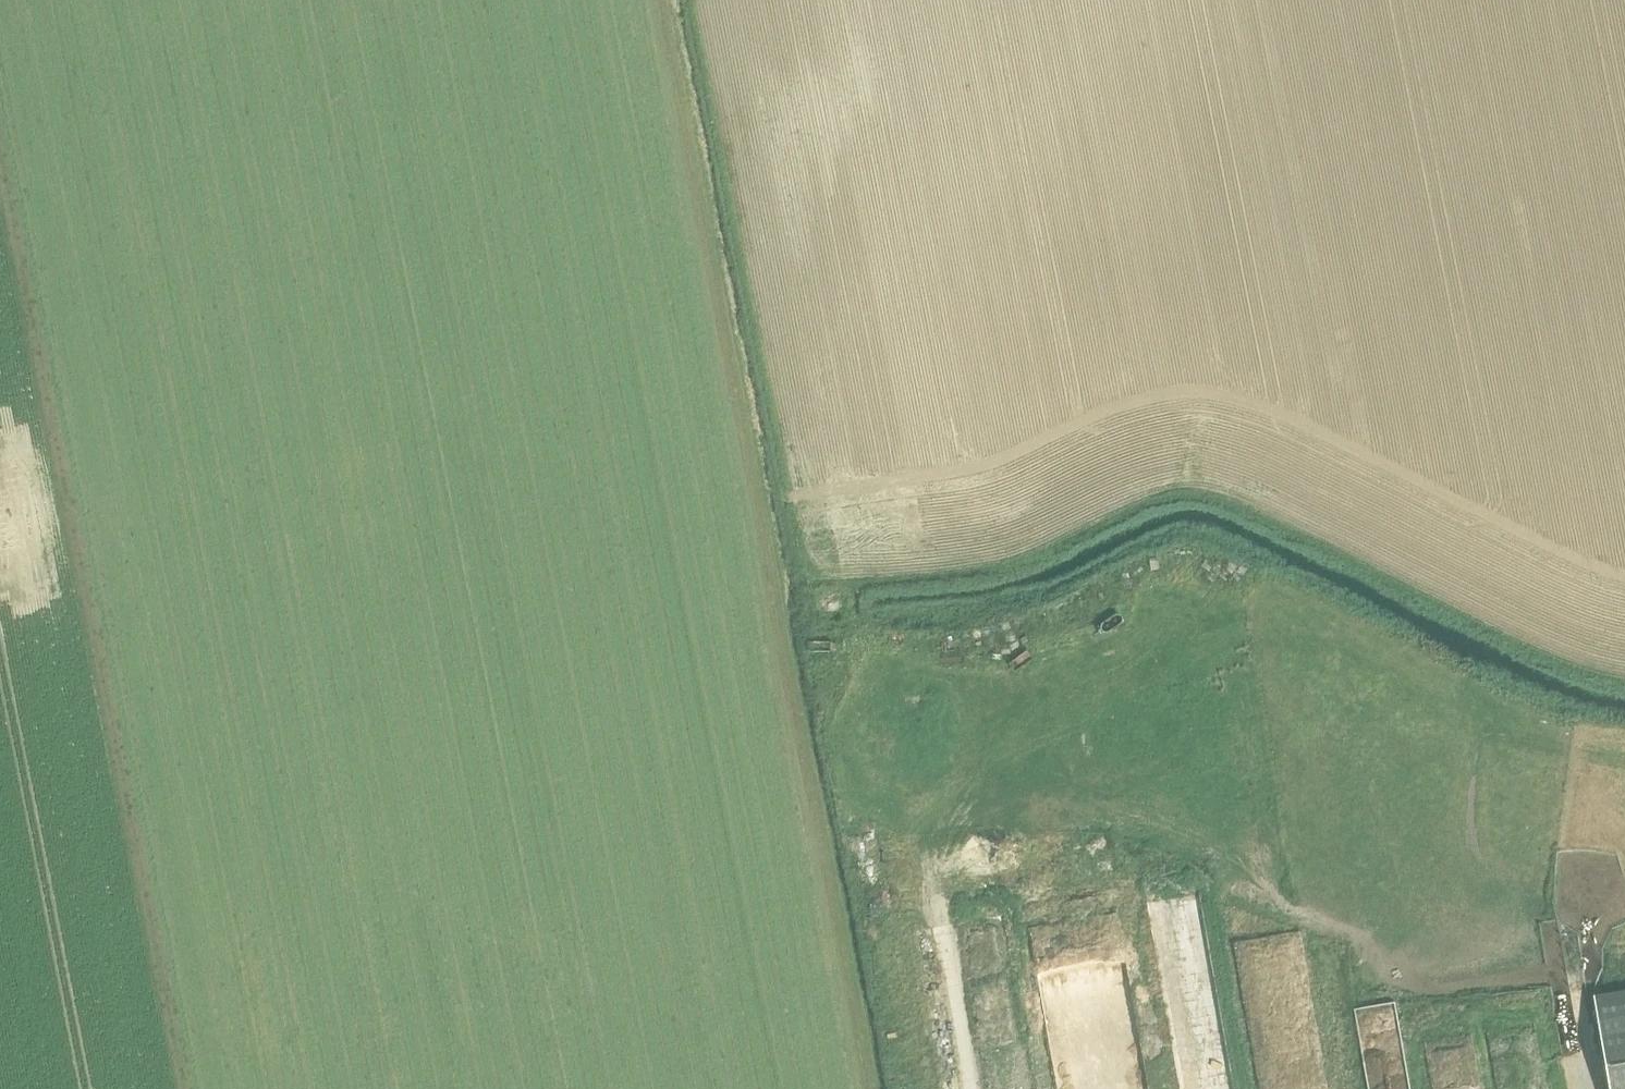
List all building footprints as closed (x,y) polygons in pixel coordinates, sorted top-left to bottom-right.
[(1595,998),(1611,1088),(1624,1088),(1624,993),(1595,998)]
